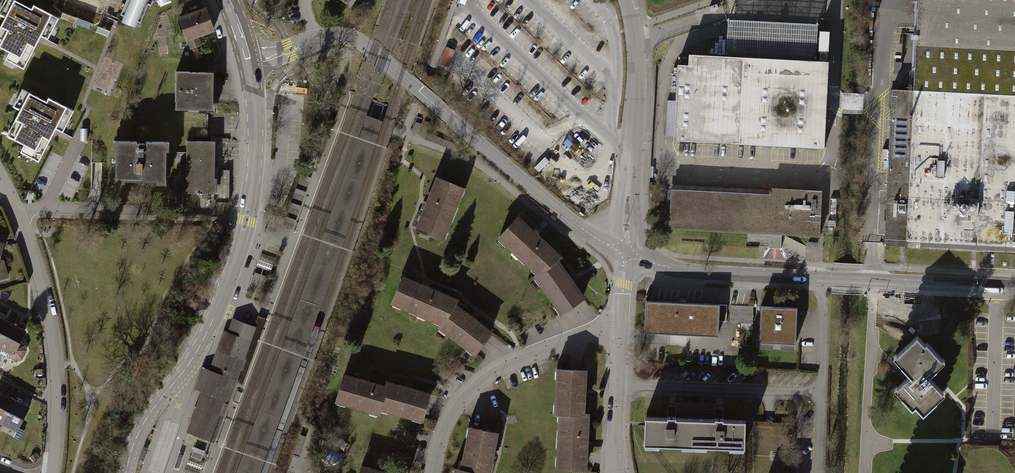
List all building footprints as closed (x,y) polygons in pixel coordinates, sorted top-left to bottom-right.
[(15,0),(5,0),(0,10),(0,15),(5,17),(0,27),(0,47),(10,52),(6,59),(24,69),(39,39),(41,36),(47,39),(59,18),(33,5),(31,9),(15,0)] [(119,13),(122,15),(120,20),(134,26),(137,20),(140,22),(147,3),(150,5),(152,2),(155,0),(125,0),(119,13)] [(914,90),(892,89),(884,241),(1014,247),(1014,0),(918,0),(914,90)] [(215,31),(206,6),(177,17),(186,41),(187,40),(190,49),(202,45),(199,36),(215,31)] [(824,26),(727,21),(725,57),(674,54),(670,137),(818,145),(824,26)] [(450,65),(456,49),(446,46),(440,62),(450,65)] [(189,70),(175,70),(175,109),(188,109),(188,108),(206,108),(206,111),(214,111),(214,100),(212,100),(213,81),(215,81),(215,69),(207,69),(207,71),(189,71),(189,70)] [(7,136),(24,145),(21,152),(38,161),(55,128),(62,132),(73,110),(48,98),(46,101),(22,89),(13,106),(20,110),(7,136)] [(236,472),(259,472),(303,355),(344,238),(383,121),(366,115),(236,472)] [(168,150),(168,140),(144,140),(144,142),(135,142),(135,140),(112,140),(112,149),(114,149),(114,178),(114,183),(123,183),(123,180),(155,180),(155,183),(165,183),(165,150),(168,150)] [(215,141),(186,141),(186,193),(196,193),(196,194),(202,194),(202,193),(210,193),(216,193),(216,178),(214,178),(215,141)] [(466,188),(436,176),(415,228),(444,240),(466,188)] [(771,194),(671,189),(669,229),(820,237),(822,190),(771,188),(771,194)] [(498,238),(537,274),(549,269),(561,259),(564,256),(519,214),(498,238)] [(9,278),(5,260),(0,258),(5,241),(0,240),(0,280),(9,278)] [(588,297),(561,259),(549,269),(537,274),(534,276),(562,315),(588,297)] [(438,324),(454,299),(402,278),(391,305),(438,324)] [(454,299),(438,324),(472,355),(492,334),(454,299)] [(720,307),(646,303),(645,329),(719,333),(720,307)] [(753,306),(731,305),(730,322),(752,323),(753,306)] [(796,309),(762,308),(761,341),(795,342),(796,309)] [(11,322),(0,316),(0,343),(11,322)] [(237,379),(236,383),(242,386),(267,319),(258,316),(254,326),(256,326),(237,379)] [(228,331),(214,371),(216,372),(231,377),(234,378),(237,379),(256,326),(254,326),(244,322),(233,318),(228,331)] [(21,342),(27,330),(16,324),(11,322),(0,343),(0,348),(12,354),(11,357),(17,361),(23,359),(27,350),(26,344),(21,342)] [(226,398),(230,400),(236,383),(237,379),(234,378),(231,377),(216,372),(214,371),(228,331),(223,330),(209,369),(206,368),(203,367),(195,388),(198,389),(201,391),(202,391),(203,390),(226,398)] [(945,366),(916,338),(890,364),(887,367),(904,384),(896,393),(924,420),(947,396),(931,381),(945,366)] [(573,369),(558,368),(556,415),(560,415),(586,416),(586,413),(589,370),(573,369)] [(378,409),(385,384),(367,379),(343,372),(335,402),(376,414),(378,409)] [(385,384),(378,409),(424,422),(432,392),(409,386),(386,379),(385,384)] [(201,391),(187,432),(208,440),(214,442),(230,400),(226,398),(206,391),(203,390),(202,391),(201,391)] [(15,399),(10,396),(0,391),(0,422),(2,424),(15,399)] [(19,400),(15,399),(2,424),(17,431),(30,406),(19,400)] [(586,416),(560,415),(557,469),(588,471),(591,413),(586,413),(586,416)] [(694,446),(695,418),(676,418),(676,416),(667,416),(667,418),(645,417),(644,444),(645,444),(645,447),(659,447),(659,445),(682,445),(682,448),(694,448),(694,446)] [(745,448),(746,420),(723,420),(723,418),(715,418),(715,419),(695,418),(694,446),(695,446),(695,448),(706,449),(706,446),(730,447),(730,450),(743,450),(743,448),(745,448)] [(480,472),(491,472),(495,454),(500,432),(470,426),(461,469),(480,472)] [(148,448),(144,447),(139,459),(144,461),(148,448)] [(204,451),(194,447),(191,456),(201,460),(204,451)] [(183,455),(179,453),(174,466),(179,467),(183,455)] [(361,464),(359,472),(391,472),(361,464)]
